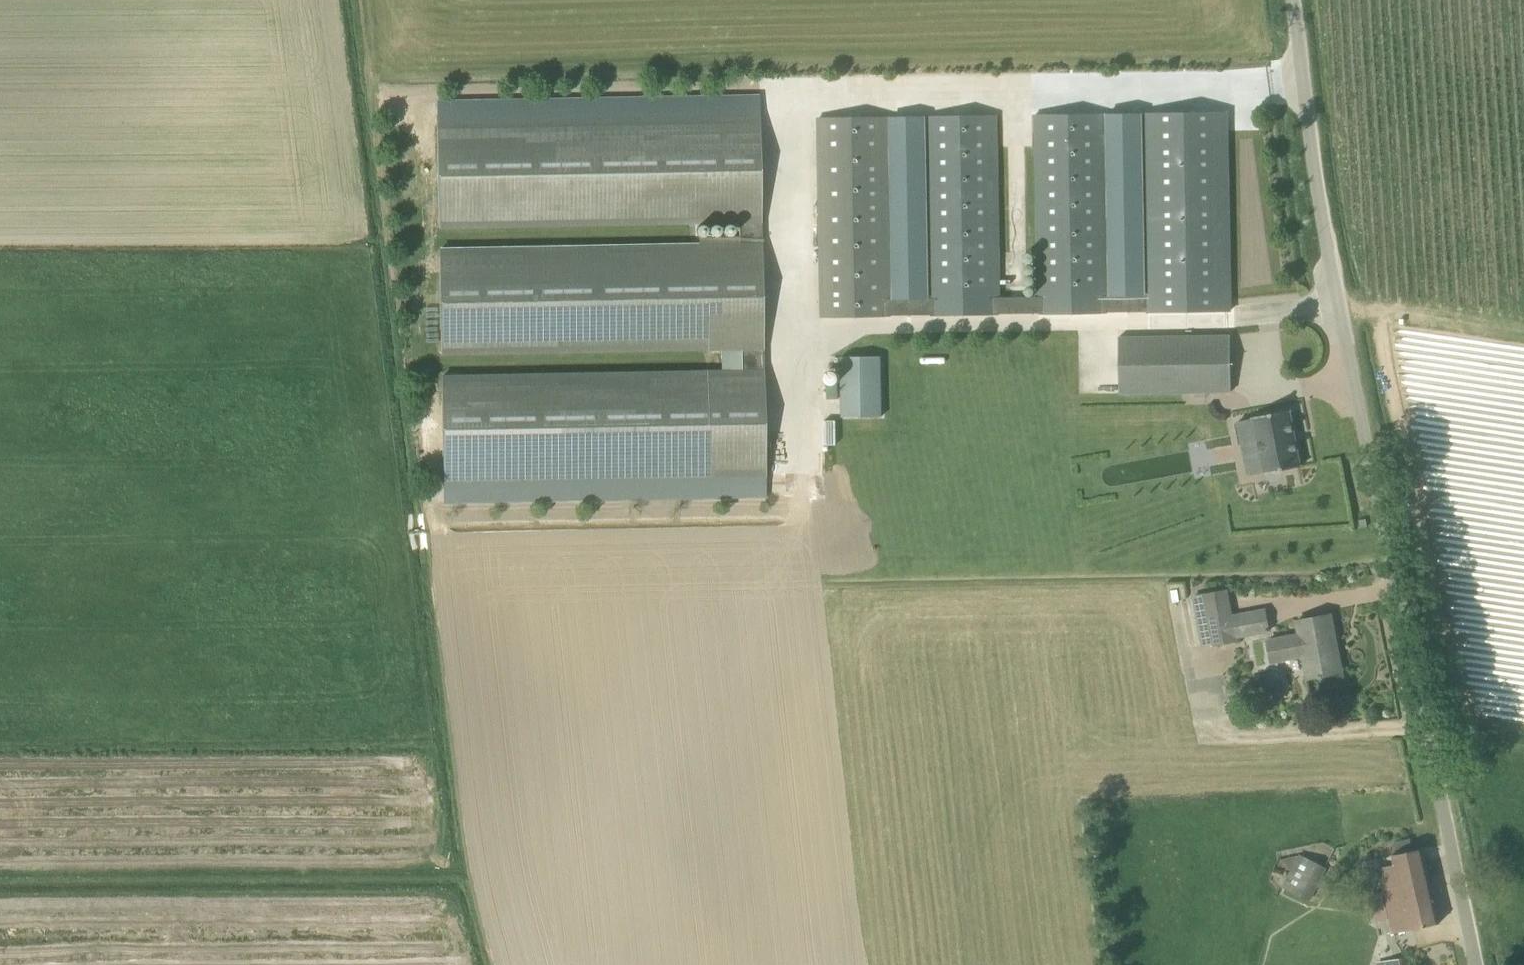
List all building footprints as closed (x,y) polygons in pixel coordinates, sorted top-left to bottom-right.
[(931,315),(1049,314),(1148,311),(1148,313),(1230,311),(1227,111),(1144,113),(1148,295),(1108,296),(1104,113),(1037,114),(1040,296),(998,297),(995,114),(929,115),(931,298),(891,298),(888,116),(820,117),(823,317),(892,316),(931,315)] [(698,243),(439,247),(441,355),(740,349),(741,369),(441,374),(443,479),(766,473),(760,118),(437,124),(439,229),(739,223),(740,237),(698,238),(698,243)] [(1120,393),(1232,391),(1231,335),(1119,337),(1120,393)] [(881,353),(841,354),(842,414),(882,414),(881,353)] [(1301,465),(1291,409),(1252,417),(1253,419),(1238,422),(1242,445),(1258,442),(1264,472),(1301,465)] [(1361,527),(1368,526),(1366,518),(1359,519),(1361,527)] [(1231,616),(1227,590),(1181,599),(1191,647),(1197,645),(1197,646),(1212,642),(1213,646),(1238,641),(1238,638),(1269,631),(1265,609),(1231,616)] [(1338,672),(1332,642),(1336,641),(1331,614),(1297,621),(1300,636),(1270,642),(1274,661),(1304,655),(1309,678),(1319,676),(1319,679),(1323,678),(1323,675),(1338,672)] [(1394,933),(1440,923),(1423,848),(1394,855),(1396,864),(1379,868),(1394,933)] [(1311,901),(1328,868),(1300,854),(1284,887),(1311,901)]
